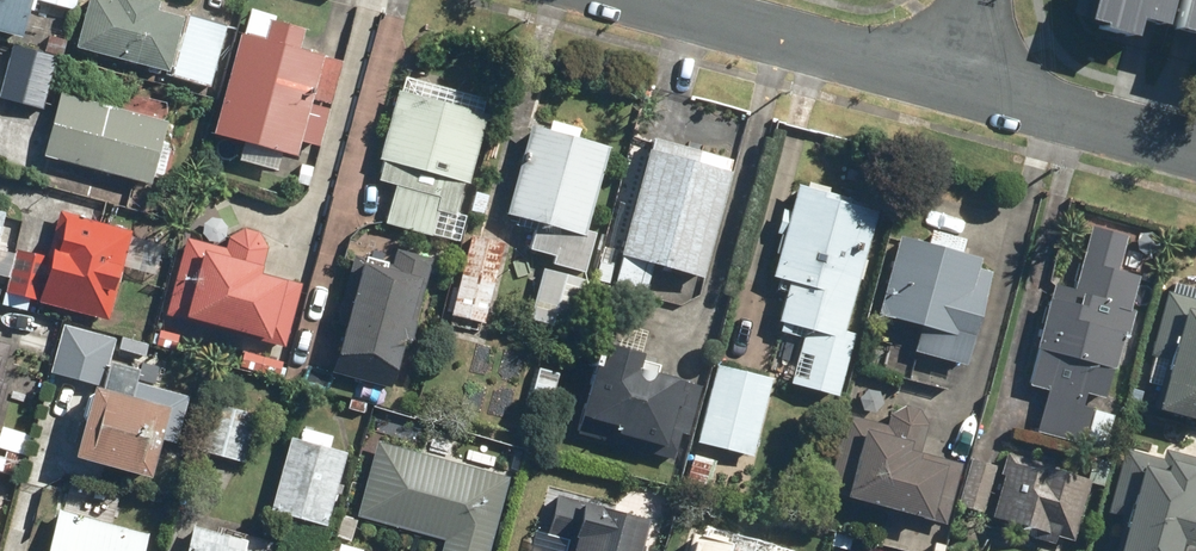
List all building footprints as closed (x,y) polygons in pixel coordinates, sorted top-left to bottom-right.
[(18,39),(29,0),(0,0),(0,34),(18,39)] [(73,10),(76,0),(33,0),(73,10)] [(74,47),(167,72),(182,17),(155,9),(158,1),(155,0),(87,0),(74,47)] [(1167,0),(1088,0),(1084,15),(1098,19),(1097,25),(1131,34),(1136,16),(1161,22),(1167,0)] [(1171,24),(1191,29),(1186,48),(1195,51),(1195,0),(1178,0),(1171,24)] [(187,14),(169,76),(208,87),(225,25),(187,14)] [(239,31),(210,133),(296,157),(300,142),(317,146),(340,62),(295,49),(301,27),(270,18),(264,38),(239,31)] [(0,81),(0,100),(40,110),(55,55),(10,43),(0,81)] [(397,89),(377,160),(382,161),(377,180),(394,185),(382,224),(427,237),(435,210),(453,215),(462,183),(466,184),(486,115),(397,89)] [(58,94),(41,156),(150,185),(167,123),(58,94)] [(529,125),(505,215),(534,222),(526,250),(552,256),(550,263),(584,272),(595,232),(587,230),(609,146),(529,125)] [(652,138),(610,282),(644,292),(652,265),(700,278),(733,161),(652,138)] [(774,320),(803,328),(787,382),(834,396),(853,332),(842,329),(877,208),(797,185),(770,276),(786,281),(774,320)] [(15,250),(3,294),(105,322),(131,230),(57,210),(44,258),(15,250)] [(1090,218),(1069,290),(1052,285),(1023,384),(1044,390),(1030,440),(1096,458),(1109,414),(1079,405),(1082,393),(1100,398),(1136,274),(1115,268),(1126,229),(1090,218)] [(185,238),(163,314),(282,348),(300,287),(258,275),(267,246),(259,232),(243,228),(228,237),(224,249),(185,238)] [(867,338),(964,364),(989,272),(976,268),(978,258),(959,253),(963,238),(928,229),(924,242),(896,234),(867,338)] [(465,232),(443,312),(480,323),(503,242),(465,232)] [(344,325),(326,393),(385,409),(404,339),(409,340),(432,257),(394,247),(389,267),(351,257),(333,322),(344,325)] [(6,278),(12,253),(0,250),(0,277),(6,278)] [(542,268),(528,319),(571,331),(585,280),(542,268)] [(1145,354),(1163,359),(1148,408),(1195,422),(1195,301),(1162,291),(1145,354)] [(601,342),(575,432),(671,460),(679,432),(685,434),(699,385),(638,367),(642,354),(601,342)] [(62,348),(51,389),(86,399),(98,358),(62,348)] [(715,363),(694,441),(748,456),(770,378),(715,363)] [(91,385),(72,455),(148,477),(168,406),(91,385)] [(209,402),(197,450),(240,462),(253,413),(209,402)] [(843,415),(821,490),(940,525),(958,464),(916,452),(924,423),(916,409),(901,405),(886,414),(882,426),(843,415)] [(288,436),(268,510),(324,526),(345,452),(288,436)] [(437,550),(484,550),(505,477),(374,441),(353,516),(440,540),(437,550)] [(1101,510),(1119,515),(1108,550),(1175,550),(1177,543),(1192,547),(1195,533),(1195,459),(1159,448),(1156,458),(1119,448),(1101,510)] [(999,476),(988,516),(1022,526),(1020,535),(1050,543),(1054,531),(1064,534),(1084,464),(1052,455),(1049,466),(1002,453),(996,475),(999,476)] [(966,458),(951,505),(978,513),(992,466),(966,458)] [(627,550),(637,517),(553,493),(542,533),(566,540),(562,550),(627,550)] [(46,550),(142,550),(147,532),(113,523),(118,504),(78,494),(73,513),(57,509),(46,550)] [(184,550),(241,550),(244,540),(191,525),(184,550)] [(726,550),(728,543),(689,533),(684,550),(729,550),(726,550)]
